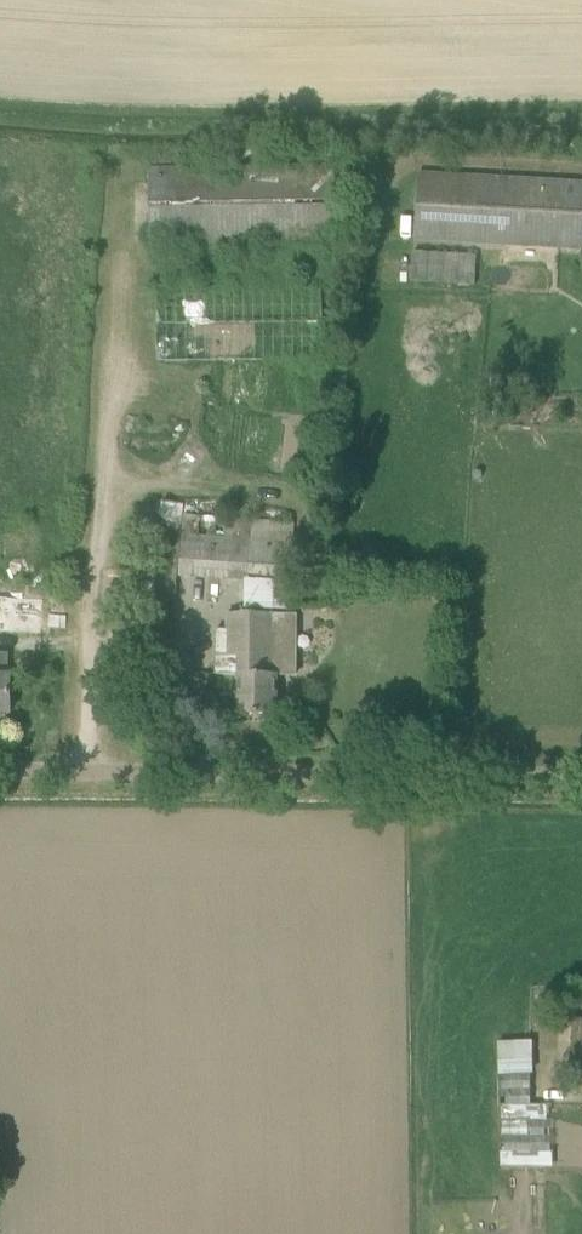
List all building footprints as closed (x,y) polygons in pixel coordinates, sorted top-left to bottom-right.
[(344,242),(343,167),(150,170),(151,245),(344,242)] [(581,249),(581,184),(418,174),(415,240),(581,249)] [(477,283),(477,252),(413,251),(412,282),(477,283)] [(184,516),(179,576),(289,584),(293,525),(184,516)] [(41,634),(44,587),(0,584),(0,632),(41,634)] [(239,676),(239,716),(276,717),(276,675),(275,675),(275,650),(296,650),(296,615),(230,614),(229,658),(217,658),(216,675),(239,676)] [(11,714),(11,678),(9,677),(9,654),(0,654),(0,713),(11,714)] [(581,1069),(581,1021),(575,1020),(571,1069),(581,1069)] [(533,1039),(500,1040),(503,1166),(555,1165),(553,1103),(535,1103),(533,1039)]
